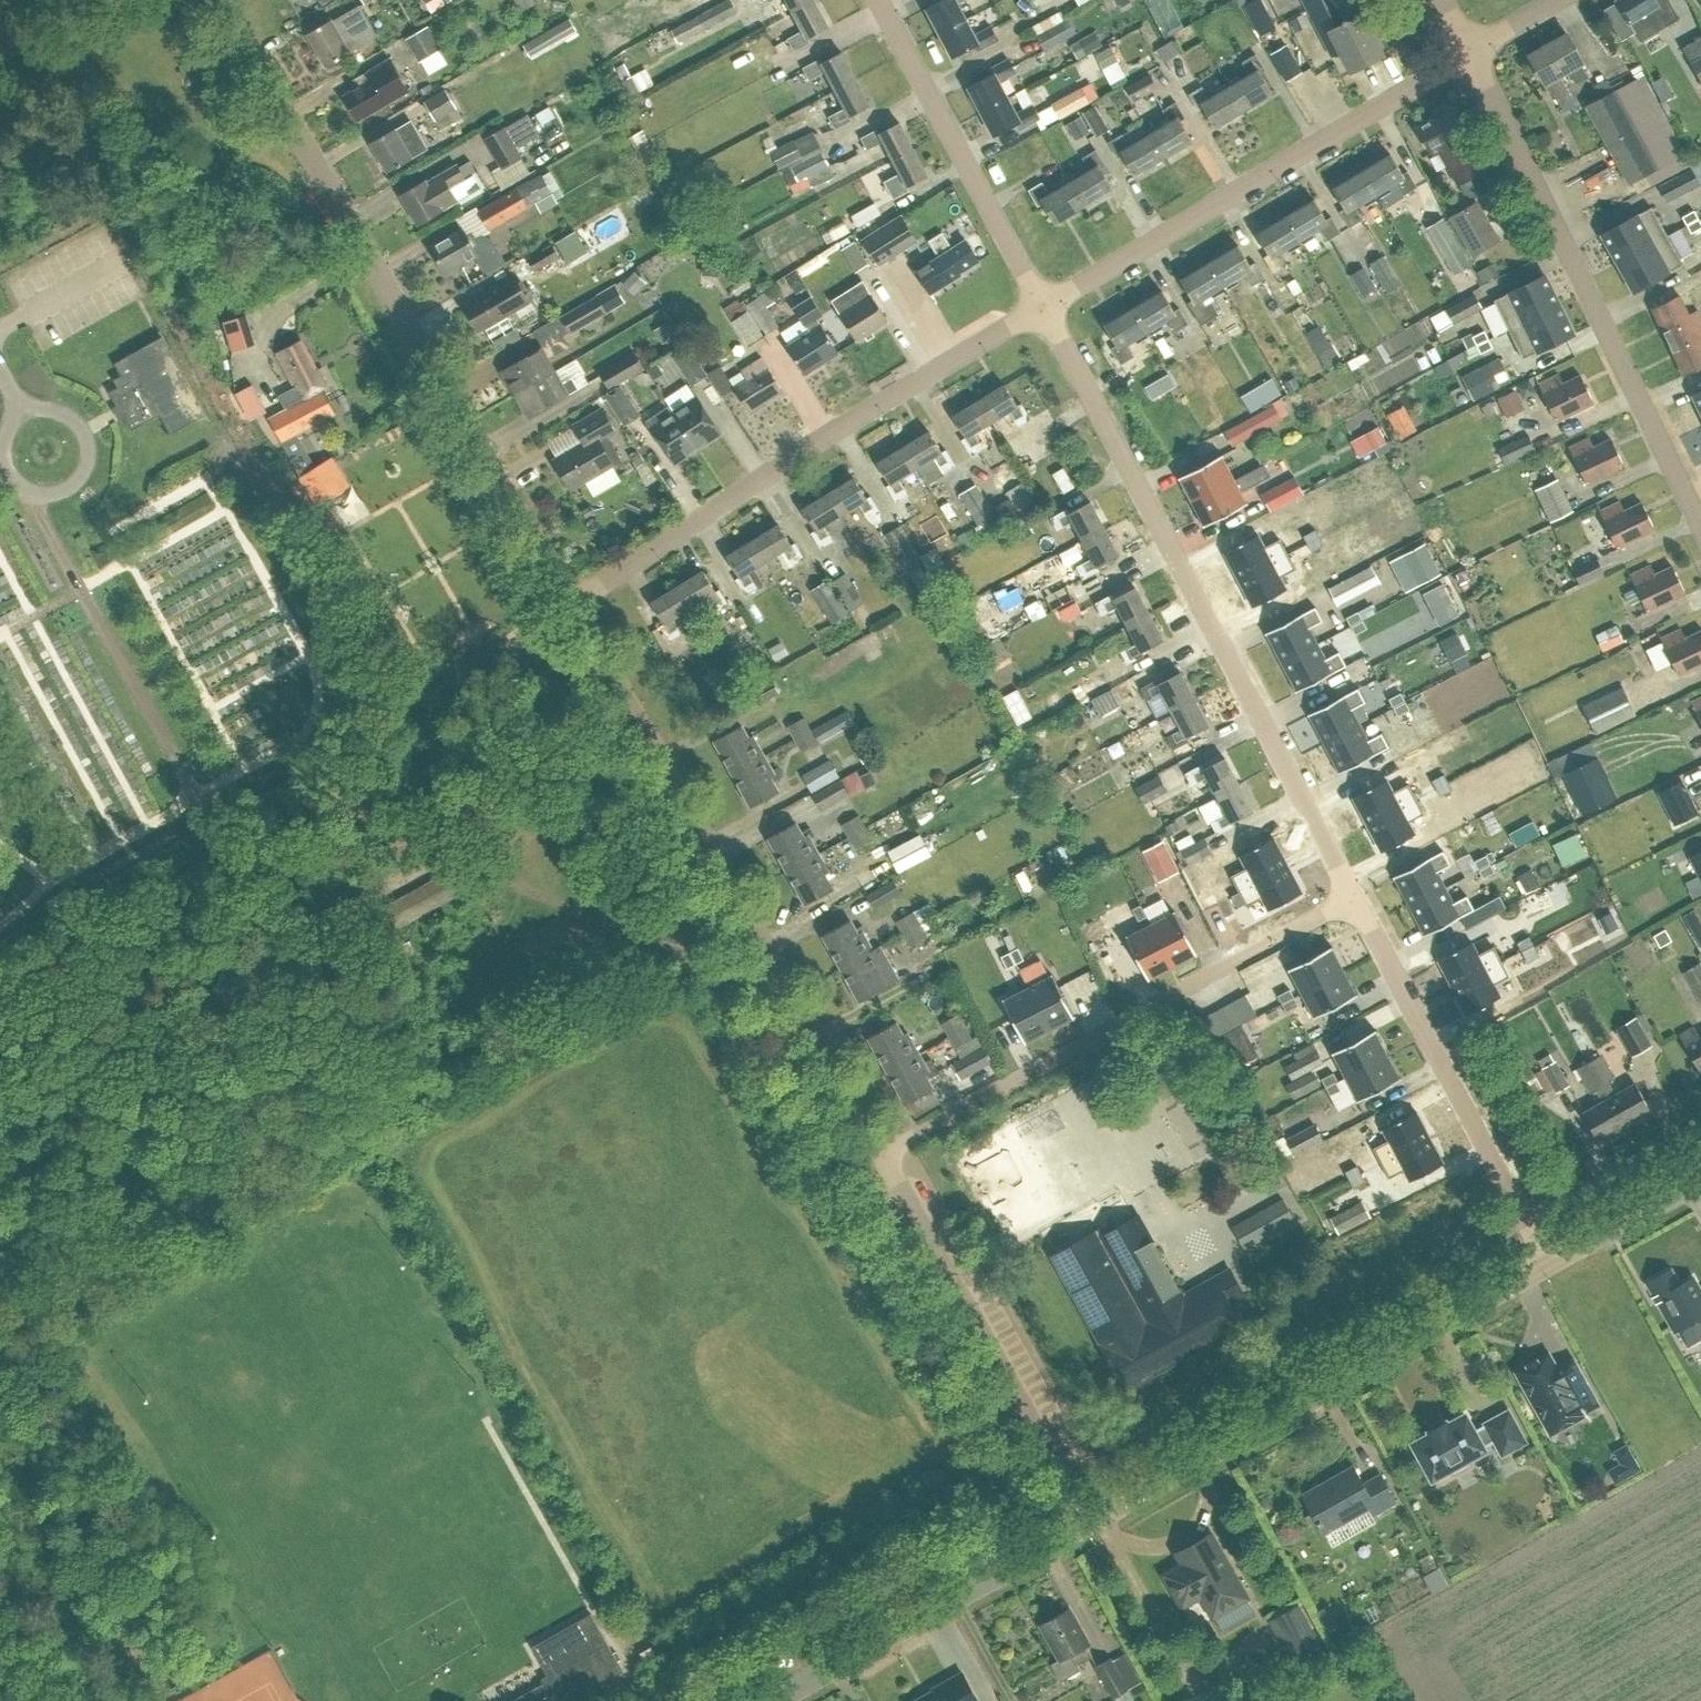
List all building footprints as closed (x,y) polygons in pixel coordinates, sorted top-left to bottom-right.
[(443,0),(425,0),(432,13),(446,5),(443,0)] [(731,0),(728,0),(671,29),(678,43),(737,12),(731,0)] [(829,27),(815,0),(794,11),(803,29),(788,37),(794,50),(810,42),(808,38),(829,27)] [(794,11),(815,0),(788,0),(794,11)] [(940,32),(966,18),(958,2),(962,0),(941,0),(927,7),(940,32)] [(1242,5),(1249,18),(1260,36),(1276,27),(1266,9),(1261,0),(1251,0),(1242,5)] [(1363,15),(1366,13),(1359,0),(1304,0),(1323,35),(1329,32),(1363,15)] [(1616,0),(1629,22),(1655,6),(1667,25),(1680,17),(1669,0),(1616,0)] [(377,35),(360,5),(333,20),(332,19),(308,33),(327,66),(352,52),(351,50),(377,35)] [(1384,54),(1363,15),(1329,32),(1323,35),(1334,56),(1340,53),(1350,72),(1384,54)] [(975,34),(966,18),(940,32),(953,57),(975,45),(978,50),(999,39),(991,25),(975,34)] [(1076,32),(1067,18),(1036,36),(1045,51),(1076,32)] [(618,38),(630,58),(657,41),(645,22),(618,38)] [(442,49),(430,26),(407,39),(420,61),(442,49)] [(1584,61),(1568,34),(1529,56),(1545,83),(1548,82),(1560,103),(1572,96),(1560,75),(1584,61)] [(1184,63),(1171,39),(1156,47),(1169,71),(1184,63)] [(1286,45),(1270,54),(1285,81),(1301,73),(1286,45)] [(1119,61),(1112,47),(1096,54),(1103,68),(1119,61)] [(835,90),(856,79),(842,52),(822,62),(820,58),(803,66),(810,79),(826,71),(835,90)] [(1250,73),(1229,85),(1243,109),(1272,92),(1261,72),(1266,69),(1256,53),(1242,61),(1250,73)] [(1690,62),(1700,81),(1700,56),(1690,62)] [(981,111),(1008,97),(999,81),(1017,72),(1009,57),(986,69),(989,75),(968,86),(981,111)] [(409,89),(391,58),(356,79),(360,86),(345,95),(359,119),(389,101),(388,101),(409,89)] [(1159,89),(1151,74),(1127,86),(1135,102),(1159,89)] [(640,91),(632,75),(622,80),(629,96),(640,91)] [(1684,149),(1644,76),(1586,108),(1628,185),(1646,175),(1652,185),(1688,165),(1680,151),(1684,149)] [(856,79),(835,90),(845,107),(829,116),(835,129),(853,119),(851,116),(870,105),(856,79)] [(1100,97),(1092,82),(1051,104),(1059,119),(1100,97)] [(1243,109),(1229,85),(1209,97),(1202,85),(1188,94),(1195,106),(1200,103),(1214,126),(1243,109)] [(463,119),(446,89),(425,101),(442,130),(463,119)] [(1008,97),(981,111),(995,135),(1021,121),(1024,127),(1041,118),(1033,104),(1016,113),(1008,97)] [(1150,133),(1163,157),(1192,140),(1181,120),(1186,117),(1176,101),(1163,109),(1170,122),(1150,133)] [(1083,112),(1097,136),(1110,129),(1096,105),(1083,112)] [(1450,109),(1443,108),(1429,116),(1428,120),(1428,121),(1417,127),(1431,152),(1437,149),(1458,184),(1465,195),(1484,184),(1459,137),(1465,134),(1451,109),(1450,109)] [(1097,136),(1083,112),(1071,120),(1085,143),(1097,136)] [(539,135),(528,114),(484,137),(500,168),(522,157),(517,147),(539,135)] [(428,148),(412,121),(396,130),(395,128),(371,142),(389,172),(413,158),(413,157),(428,148)] [(884,141),(893,160),(914,149),(900,122),(879,133),(877,129),(861,137),(868,150),(884,141)] [(743,135),(752,150),(762,145),(753,129),(743,135)] [(821,148),(813,131),(771,151),(779,168),(821,148)] [(1163,157),(1150,133),(1130,145),(1122,133),(1109,141),(1116,153),(1121,150),(1135,174),(1163,157)] [(642,141),(629,148),(642,171),(655,164),(642,141)] [(914,149),(893,160),(900,172),(884,180),(893,199),(910,190),(908,186),(928,176),(914,149)] [(1091,169),(1070,182),(1084,205),(1113,187),(1101,168),(1106,165),(1096,149),(1083,157),(1091,169)] [(835,176),(822,151),(784,172),(798,197),(835,176)] [(1362,171),(1376,194),(1396,182),(1404,194),(1417,186),(1408,170),(1403,173),(1391,153),(1362,171)] [(466,178),(458,164),(427,182),(426,180),(402,194),(419,224),(443,210),(443,209),(459,200),(451,187),(466,178)] [(1700,184),(1691,168),(1658,184),(1666,200),(1700,184)] [(1356,206),(1376,194),(1362,171),(1333,188),(1347,211),(1342,214),(1350,227),(1363,219),(1356,206)] [(559,204),(542,173),(479,209),(490,229),(536,203),(542,213),(559,204)] [(1084,205),(1070,182),(1050,194),(1042,181),(1028,189),(1036,202),(1040,200),(1054,223),(1084,205)] [(1315,199),(1286,216),(1300,239),(1320,227),(1328,240),(1341,232),(1332,215),(1327,218),(1315,199)] [(1498,241),(1476,200),(1449,215),(1470,255),(1498,241)] [(881,215),(874,202),(843,219),(850,232),(881,215)] [(1602,232),(1601,233),(1618,263),(1654,243),(1667,235),(1651,207),(1603,234),(1602,232)] [(1700,218),(1695,207),(1682,214),(1688,224),(1700,218)] [(918,241),(900,214),(862,239),(879,266),(918,241)] [(1300,239),(1286,216),(1258,233),(1272,257),(1267,260),(1274,272),(1287,264),(1280,252),(1300,239)] [(1688,224),(1694,235),(1700,231),(1700,219),(1700,218),(1688,224)] [(1470,265),(1444,219),(1427,228),(1454,274),(1470,265)] [(468,235),(464,228),(432,247),(446,272),(476,254),(487,272),(506,261),(493,238),(484,235),(477,239),(473,232),(468,235)] [(953,249),(943,232),(930,240),(940,256),(917,271),(931,293),(961,273),(947,252),(953,249)] [(1654,243),(1618,263),(1635,293),(1636,292),(1635,291),(1683,264),(1667,235),(1654,243)] [(868,264),(855,240),(835,251),(848,275),(868,264)] [(1210,262),(1224,285),(1244,273),(1251,286),(1265,277),(1256,261),(1251,264),(1239,244),(1210,262)] [(1401,285),(1384,254),(1370,262),(1387,293),(1401,285)] [(1203,297),(1224,285),(1210,262),(1181,279),(1195,302),(1190,305),(1201,324),(1219,313),(1211,300),(1207,303),(1203,297)] [(1376,289),(1364,267),(1350,274),(1363,296),(1376,289)] [(1543,276),(1494,300),(1508,328),(1559,305),(1544,274),(1543,274),(1543,276)] [(530,300),(516,277),(497,288),(497,287),(465,306),(479,330),(511,311),(530,300)] [(626,302),(614,283),(561,315),(572,334),(626,302)] [(776,301),(769,289),(747,302),(766,334),(780,326),(768,306),(776,301)] [(888,320),(869,290),(853,300),(850,296),(836,304),(858,339),(888,320)] [(1134,307),(1148,331),(1168,319),(1176,331),(1189,323),(1180,307),(1175,310),(1162,290),(1134,307)] [(1492,302),(1486,290),(1432,318),(1438,331),(1492,302)] [(821,314),(809,295),(792,306),(804,325),(807,323),(811,330),(788,345),(805,373),(839,352),(817,317),(821,314)] [(1655,316),(1668,342),(1700,326),(1700,310),(1695,297),(1655,316)] [(763,335),(740,301),(725,310),(747,345),(763,335)] [(1559,305),(1508,328),(1523,359),(1572,335),(1573,336),(1574,335),(1559,305)] [(1148,331),(1134,307),(1105,325),(1117,345),(1112,348),(1122,364),(1135,356),(1128,343),(1148,331)] [(1296,360),(1324,347),(1308,311),(1279,324),(1296,360)] [(255,341),(248,313),(222,320),(229,348),(255,341)] [(1668,342),(1681,368),(1700,358),(1700,326),(1668,342)] [(1490,351),(1480,329),(1467,336),(1477,357),(1490,351)] [(210,420),(160,330),(159,330),(162,336),(115,363),(122,375),(114,379),(118,386),(110,391),(132,430),(164,412),(174,431),(168,434),(169,435),(206,414),(209,420),(210,420)] [(318,369),(302,340),(279,353),(303,398),(271,417),(284,439),(334,413),(322,388),(331,383),(323,367),(318,369)] [(503,371),(516,394),(555,372),(548,359),(559,353),(552,342),(503,371)] [(708,374),(690,344),(671,355),(689,385),(708,374)] [(1331,345),(1317,353),(1327,370),(1341,362),(1331,345)] [(643,369),(633,351),(599,371),(609,388),(643,369)] [(1419,378),(1438,370),(1432,356),(1413,365),(1419,378)] [(478,364),(489,382),(500,375),(489,357),(478,364)] [(783,390),(763,357),(742,370),(748,379),(735,387),(751,413),(767,403),(766,401),(783,390)] [(1498,358),(1462,376),(1474,400),(1511,382),(1498,358)] [(562,384),(555,372),(516,394),(530,417),(579,389),(573,378),(562,384)] [(1143,374),(1125,384),(1145,420),(1163,410),(1143,374)] [(1564,382),(1560,374),(1539,383),(1556,420),(1594,402),(1581,374),(1564,382)] [(640,415),(621,384),(606,394),(625,424),(640,415)] [(1005,384),(979,400),(992,421),(1010,410),(1019,425),(1031,418),(1021,402),(1017,405),(1005,384)] [(1524,409),(1515,390),(1497,398),(1506,417),(1524,409)] [(1692,393),(1700,411),(1700,391),(1694,394),(1694,392),(1692,393)] [(697,395),(674,411),(699,448),(722,432),(697,395)] [(992,421),(979,400),(954,416),(967,437),(962,439),(972,454),(984,447),(974,432),(992,421)] [(1282,418),(1274,404),(1224,432),(1232,446),(1282,418)] [(616,432),(603,408),(574,425),(584,442),(555,459),(572,489),(622,460),(608,437),(616,432)] [(675,463),(699,448),(674,411),(651,426),(675,463)] [(1493,411),(1479,419),(1485,431),(1499,424),(1493,411)] [(1670,419),(1682,449),(1698,442),(1687,412),(1670,419)] [(1390,448),(1378,426),(1358,437),(1367,453),(1375,449),(1378,455),(1390,448)] [(904,447),(917,467),(934,456),(944,472),(955,464),(946,449),(942,451),(930,431),(904,447)] [(1535,449),(1528,434),(1499,448),(1507,463),(1535,449)] [(1594,446),(1590,437),(1570,447),(1588,483),(1625,465),(1612,438),(1594,446)] [(917,467),(904,447),(878,463),(891,483),(887,486),(896,501),(908,493),(899,478),(917,467)] [(1180,476),(1193,501),(1237,478),(1225,454),(1180,476)] [(351,486),(333,456),(299,476),(317,506),(351,486)] [(854,477),(829,493),(842,514),(859,503),(869,518),(881,510),(871,495),(867,498),(854,477)] [(1303,495),(1295,477),(1261,493),(1270,511),(1303,495)] [(1574,510),(1559,477),(1535,488),(1550,520),(1574,510)] [(1237,478),(1193,501),(1205,526),(1250,503),(1237,478)] [(998,522),(976,483),(959,492),(981,531),(998,522)] [(1013,503),(1004,488),(992,495),(1002,510),(1013,503)] [(829,521),(842,514),(829,493),(803,509),(816,530),(812,532),(822,547),(839,536),(829,521)] [(1073,521),(1083,539),(1105,527),(1091,501),(1070,512),(1067,508),(1051,517),(1057,529),(1073,521)] [(1624,510),(1619,501),(1599,511),(1617,548),(1655,530),(1641,502),(1624,510)] [(753,540),(766,560),(784,549),(793,565),(805,557),(795,542),(791,544),(779,524),(753,540)] [(1273,525),(1223,551),(1224,553),(1225,552),(1239,580),(1275,561),(1267,546),(1281,539),(1273,525)] [(922,565),(898,527),(884,535),(909,573),(922,565)] [(1105,527),(1083,539),(1089,551),(1073,559),(1083,578),(1099,570),(1097,565),(1119,554),(1105,527)] [(1320,538),(1309,544),(1313,552),(1325,546),(1320,538)] [(766,560),(753,540),(728,556),(740,576),(736,579),(746,594),(764,583),(754,567),(766,560)] [(1423,543),(1401,554),(1417,585),(1439,573),(1423,543)] [(1605,572),(1597,557),(1573,569),(1580,584),(1605,572)] [(1275,561),(1239,580),(1254,608),(1253,609),(1254,610),(1304,584),(1297,570),(1283,577),(1275,561)] [(1370,565),(1327,588),(1336,606),(1380,583),(1370,565)] [(1655,574),(1651,565),(1631,574),(1633,578),(1618,585),(1626,602),(1641,595),(1648,611),(1686,593),(1673,565),(1655,574)] [(704,570),(678,586),(691,607),(708,596),(718,611),(729,604),(720,589),(716,591),(704,570)] [(864,602),(845,573),(832,582),(851,610),(864,602)] [(850,612),(828,579),(811,590),(833,623),(850,612)] [(1443,583),(1422,594),(1431,613),(1453,601),(1443,583)] [(661,625),(670,640),(687,630),(678,615),(691,607),(678,586),(652,602),(665,623),(661,625)] [(1128,624),(1150,613),(1136,586),(1115,597),(1112,593),(1096,602),(1102,615),(1119,606),(1128,624)] [(1641,617),(1648,632),(1688,614),(1681,599),(1641,617)] [(1317,605),(1267,632),(1282,661),(1318,642),(1319,642),(1311,627),(1325,620),(1317,605)] [(988,609),(972,611),(976,639),(991,637),(988,609)] [(1358,611),(1346,617),(1350,625),(1362,619),(1358,611)] [(1164,639),(1150,613),(1128,624),(1138,642),(1121,651),(1128,664),(1145,655),(1142,650),(1164,639)] [(1363,620),(1351,627),(1355,635),(1367,628),(1363,620)] [(863,641),(874,636),(867,621),(857,626),(863,641)] [(1681,628),(1661,637),(1679,674),(1700,664),(1700,630),(1686,637),(1681,628)] [(1318,642),(1282,661),(1297,691),(1348,665),(1341,650),(1327,657),(1319,642),(1318,642)] [(1600,661),(1622,655),(1620,647),(1597,653),(1600,661)] [(1633,660),(1640,687),(1662,682),(1655,654),(1633,660)] [(1173,710),(1195,698),(1181,672),(1159,683),(1157,679),(1141,687),(1147,699),(1163,691),(1173,710)] [(780,692),(772,677),(745,692),(753,707),(780,692)] [(1635,715),(1622,686),(1582,706),(1595,734),(1635,715)] [(1360,687),(1309,713),(1325,743),(1362,723),(1354,708),(1367,701),(1360,687)] [(1119,705),(1111,689),(1093,699),(1100,715),(1119,705)] [(1401,692),(1389,699),(1393,707),(1405,700),(1401,692)] [(1692,701),(1700,720),(1700,696),(1692,701)] [(1209,725),(1195,698),(1173,710),(1182,728),(1166,736),(1173,749),(1189,740),(1187,736),(1209,725)] [(1410,709),(1405,701),(1393,708),(1398,716),(1410,709)] [(818,741),(805,716),(788,725),(801,750),(818,741)] [(1362,723),(1325,743),(1340,772),(1391,746),(1383,732),(1370,739),(1362,723)] [(715,739),(727,762),(760,744),(754,734),(749,737),(742,724),(715,739)] [(740,784),(772,766),(760,744),(727,762),(740,784)] [(1618,797),(1598,755),(1562,772),(1582,814),(1618,797)] [(1208,776),(1218,795),(1240,783),(1225,756),(1204,768),(1202,764),(1185,773),(1192,785),(1208,776)] [(839,776),(829,758),(801,775),(811,792),(839,776)] [(776,773),(772,766),(740,784),(752,806),(779,791),(771,776),(776,773)] [(1401,769),(1351,795),(1351,797),(1353,796),(1367,824),(1403,805),(1395,790),(1409,783),(1401,769)] [(876,784),(871,771),(859,776),(865,789),(876,784)] [(1168,791),(1159,774),(1135,787),(1144,804),(1168,791)] [(848,793),(839,778),(812,794),(821,809),(848,793)] [(1682,781),(1657,794),(1673,828),(1699,815),(1682,781)] [(1448,782),(1436,788),(1440,796),(1452,790),(1448,782)] [(1254,810),(1240,783),(1218,795),(1227,813),(1211,821),(1218,834),(1234,826),(1232,822),(1254,810)] [(1069,804),(1073,817),(1092,811),(1088,799),(1069,804)] [(1403,805),(1367,824),(1382,852),(1381,853),(1381,854),(1432,828),(1425,814),(1411,821),(1403,805)] [(866,826),(859,814),(842,824),(849,836),(866,826)] [(788,870),(820,852),(809,833),(804,836),(796,822),(769,837),(788,870)] [(867,828),(866,826),(849,836),(856,848),(881,834),(874,823),(867,828)] [(1275,835),(1224,861),(1231,875),(1245,868),(1253,883),(1289,865),(1274,837),(1275,836),(1275,835)] [(918,836),(887,853),(897,872),(929,855),(918,836)] [(1212,852),(1204,836),(1189,844),(1185,837),(1177,841),(1189,864),(1212,852)] [(1141,859),(1156,893),(1178,884),(1164,849),(1141,859)] [(1445,849),(1395,876),(1411,905),(1447,886),(1439,870),(1453,863),(1445,849)] [(1687,856),(1700,885),(1700,849),(1687,856)] [(820,852),(788,870),(806,903),(833,888),(825,874),(831,871),(820,852)] [(933,877),(948,869),(943,859),(927,867),(933,877)] [(1483,886),(1496,881),(1488,861),(1475,866),(1483,886)] [(1261,899),(1247,906),(1255,920),(1305,894),(1304,892),(1303,893),(1289,865),(1253,883),(1261,899)] [(464,890),(452,868),(381,908),(393,929),(464,890)] [(1531,868),(1515,877),(1523,892),(1539,884),(1531,868)] [(901,892),(898,885),(894,879),(867,895),(875,908),(901,892)] [(1447,886),(1411,905),(1426,935),(1477,908),(1469,894),(1455,901),(1447,886)] [(1195,892),(1204,920),(1213,917),(1205,889),(1195,892)] [(953,908),(964,909),(964,891),(953,891),(953,908)] [(1141,904),(1132,908),(1139,921),(1147,916),(1141,904)] [(903,933),(921,924),(914,911),(896,921),(903,933)] [(1175,914),(1152,926),(1173,966),(1196,954),(1197,957),(1198,956),(1175,911),(1174,912),(1175,914)] [(823,935),(842,968),(880,946),(880,945),(873,949),(862,931),(858,933),(851,919),(823,935)] [(921,924),(903,933),(910,946),(936,932),(929,919),(921,924)] [(1126,936),(1149,981),(1151,980),(1149,978),(1173,966),(1152,926),(1129,938),(1128,936),(1126,936)] [(1487,931),(1436,957),(1437,959),(1438,958),(1453,986),(1489,968),(1481,952),(1494,945),(1487,931)] [(1530,936),(1518,942),(1522,950),(1534,944),(1530,936)] [(1534,944),(1522,951),(1526,959),(1538,952),(1534,944)] [(880,946),(842,968),(861,1000),(899,979),(880,946)] [(1287,969),(1300,993),(1344,970),(1331,946),(1287,969)] [(1700,962),(1683,971),(1700,1004),(1700,963),(1700,962)] [(1016,963),(1008,967),(1014,979),(1022,975),(1016,963)] [(1008,967),(1000,972),(1006,984),(1014,979),(1008,967)] [(1489,968),(1453,986),(1468,1014),(1466,1015),(1467,1017),(1518,990),(1510,976),(1497,983),(1489,968)] [(1313,1018),(1357,994),(1344,970),(1300,993),(1313,1018)] [(1066,1020),(1068,1020),(1044,975),(1042,976),(1043,977),(1020,990),(1042,1031),(1065,1019),(1066,1020)] [(1524,999),(1549,995),(1546,978),(1521,981),(1524,999)] [(1074,1028),(1097,1027),(1095,982),(1072,983),(1074,1028)] [(1281,993),(1284,1001),(1294,996),(1291,988),(1281,993)] [(996,1001),(995,1002),(1019,1046),(1020,1045),(1019,1044),(1042,1031),(1020,990),(997,1002),(996,1001)] [(1243,994),(1219,1007),(1230,1028),(1254,1016),(1243,994)] [(1294,996),(1284,1001),(1288,1010),(1298,1006),(1294,996)] [(961,1012),(941,1022),(959,1058),(951,1062),(960,1079),(991,1064),(982,1047),(979,1049),(961,1012)] [(1652,1044),(1636,1017),(1616,1028),(1632,1056),(1652,1044)] [(888,1069),(915,1054),(896,1021),(869,1037),(888,1069)] [(1700,1036),(1694,1026),(1680,1034),(1700,1069),(1700,1035),(1700,1036)] [(1336,1051),(1348,1074),(1388,1053),(1376,1030),(1378,1029),(1377,1027),(1333,1051),(1334,1052),(1336,1051)] [(1313,1043),(1294,1053),(1298,1060),(1286,1066),(1292,1079),(1323,1063),(1313,1043)] [(1569,1085),(1551,1052),(1538,1059),(1556,1092),(1569,1085)] [(1359,1099),(1403,1076),(1402,1075),(1400,1076),(1388,1053),(1348,1074),(1360,1097),(1358,1098),(1359,1099)] [(888,1069),(907,1102),(908,1101),(916,1115),(941,1101),(933,1087),(915,1054),(888,1069)] [(1590,1062),(1625,1124),(1651,1109),(1635,1082),(1616,1093),(1610,1082),(1615,1079),(1602,1056),(1590,1062)] [(1598,1139),(1625,1124),(1590,1062),(1579,1069),(1592,1092),(1598,1089),(1604,1100),(1583,1112),(1598,1139)] [(1322,1077),(1327,1086),(1338,1080),(1334,1071),(1324,1076),(1322,1077)] [(1321,1095),(1313,1073),(1284,1084),(1292,1106),(1321,1095)] [(1342,1089),(1338,1080),(1327,1086),(1331,1094),(1342,1089)] [(1419,1110),(1374,1134),(1375,1135),(1376,1135),(1389,1158),(1430,1135),(1418,1112),(1419,1112),(1419,1110)] [(1430,1135),(1389,1158),(1401,1181),(1400,1181),(1401,1183),(1445,1159),(1444,1158),(1443,1158),(1430,1135)] [(1368,1136),(1326,1141),(1328,1160),(1360,1157),(1358,1145),(1369,1144),(1368,1136)] [(1272,1151),(1281,1168),(1291,1162),(1283,1146),(1272,1151)] [(1317,1147),(1290,1155),(1293,1165),(1320,1156),(1317,1147)] [(1296,1177),(1307,1204),(1322,1198),(1312,1171),(1296,1177)] [(1295,1219),(1282,1197),(1230,1227),(1243,1249),(1295,1219)] [(1370,1217),(1361,1201),(1329,1217),(1338,1234),(1370,1217)] [(1183,1294),(1138,1214),(1101,1235),(1098,1229),(1053,1254),(1103,1343),(1101,1344),(1126,1387),(1241,1323),(1227,1298),(1241,1291),(1229,1268),(1183,1294)] [(1671,1268),(1646,1282),(1673,1331),(1700,1316),(1700,1290),(1694,1277),(1680,1284),(1671,1268)] [(1530,1387),(1525,1389),(1544,1424),(1562,1414),(1568,1425),(1585,1415),(1583,1413),(1600,1404),(1586,1379),(1573,1357),(1572,1354),(1556,1363),(1549,1351),(1519,1368),(1530,1387)] [(1525,1441),(1508,1410),(1485,1422),(1486,1424),(1474,1430),(1465,1413),(1447,1423),(1445,1420),(1430,1429),(1431,1432),(1413,1442),(1432,1477),(1484,1448),(1483,1446),(1494,1439),(1502,1453),(1525,1441)] [(1544,1424),(1550,1434),(1568,1425),(1562,1414),(1544,1424)] [(1363,1483),(1353,1465),(1303,1493),(1325,1532),(1370,1507),(1374,1514),(1396,1501),(1380,1474),(1363,1483)] [(1216,1541),(1209,1540),(1181,1556),(1185,1563),(1170,1571),(1168,1578),(1181,1600),(1187,1602),(1202,1594),(1208,1604),(1214,1605),(1239,1591),(1241,1585),(1216,1541)] [(1409,1589),(1434,1570),(1425,1557),(1400,1576),(1409,1589)] [(1321,1643),(1299,1603),(1268,1620),(1290,1660),(1321,1643)] [(1090,1643),(1070,1608),(1042,1623),(1061,1658),(1051,1663),(1061,1681),(1082,1669),(1079,1664),(1093,1655),(1087,1644),(1090,1643)] [(545,1681),(546,1681),(557,1700),(568,1700),(625,1669),(619,1660),(622,1658),(617,1650),(614,1651),(592,1611),(533,1644),(549,1673),(543,1677),(545,1681)] [(651,1646),(640,1652),(644,1659),(655,1652),(652,1646),(651,1646)] [(1124,1652),(1112,1659),(1110,1656),(1094,1665),(1115,1700),(1129,1700),(1133,1699),(1128,1689),(1141,1681),(1124,1652)] [(963,1671),(935,1687),(936,1689),(913,1700),(980,1700),(963,1671)] [(545,1681),(509,1700),(557,1700),(546,1681),(545,1681)]
